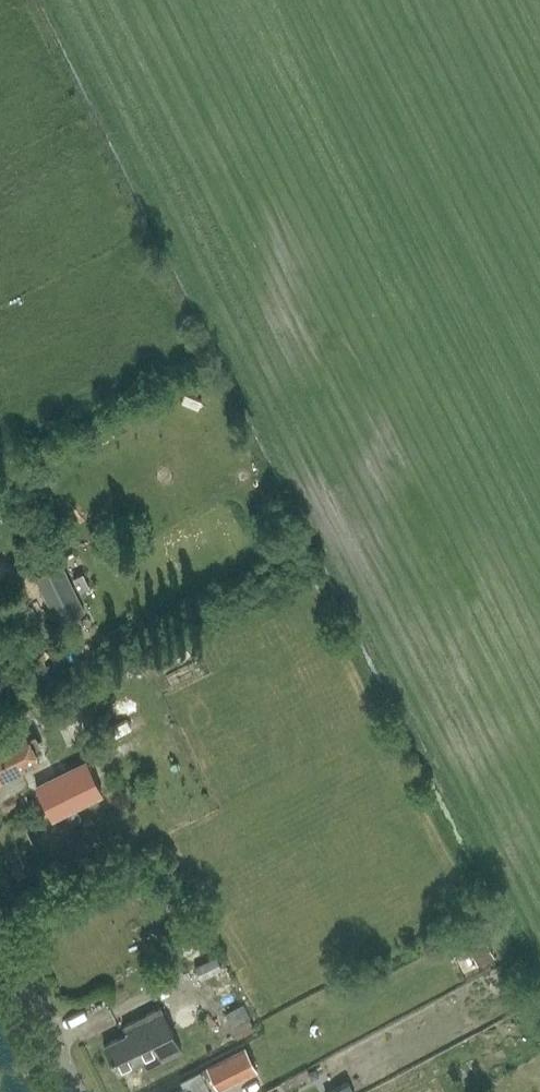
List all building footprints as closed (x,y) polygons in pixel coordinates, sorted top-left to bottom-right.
[(63,565),(39,577),(61,622),(85,610),(63,565)] [(89,587),(83,574),(74,578),(80,591),(89,587)] [(22,725),(17,715),(0,724),(0,726),(4,734),(22,725)] [(39,763),(23,730),(0,741),(0,782),(39,763)] [(102,795),(85,761),(36,786),(52,819),(102,795)] [(70,839),(60,853),(82,868),(92,854),(70,839)] [(494,959),(487,945),(476,950),(483,964),(494,959)] [(222,969),(216,957),(196,967),(201,979),(222,969)] [(145,1071),(182,1052),(160,1008),(123,1027),(127,1035),(104,1046),(118,1074),(141,1063),(145,1071)] [(255,1029),(250,1020),(233,1029),(238,1038),(255,1029)] [(218,1091),(257,1072),(245,1049),(206,1069),(218,1091)] [(200,1073),(181,1082),(184,1089),(178,1091),(210,1091),(200,1073)]
